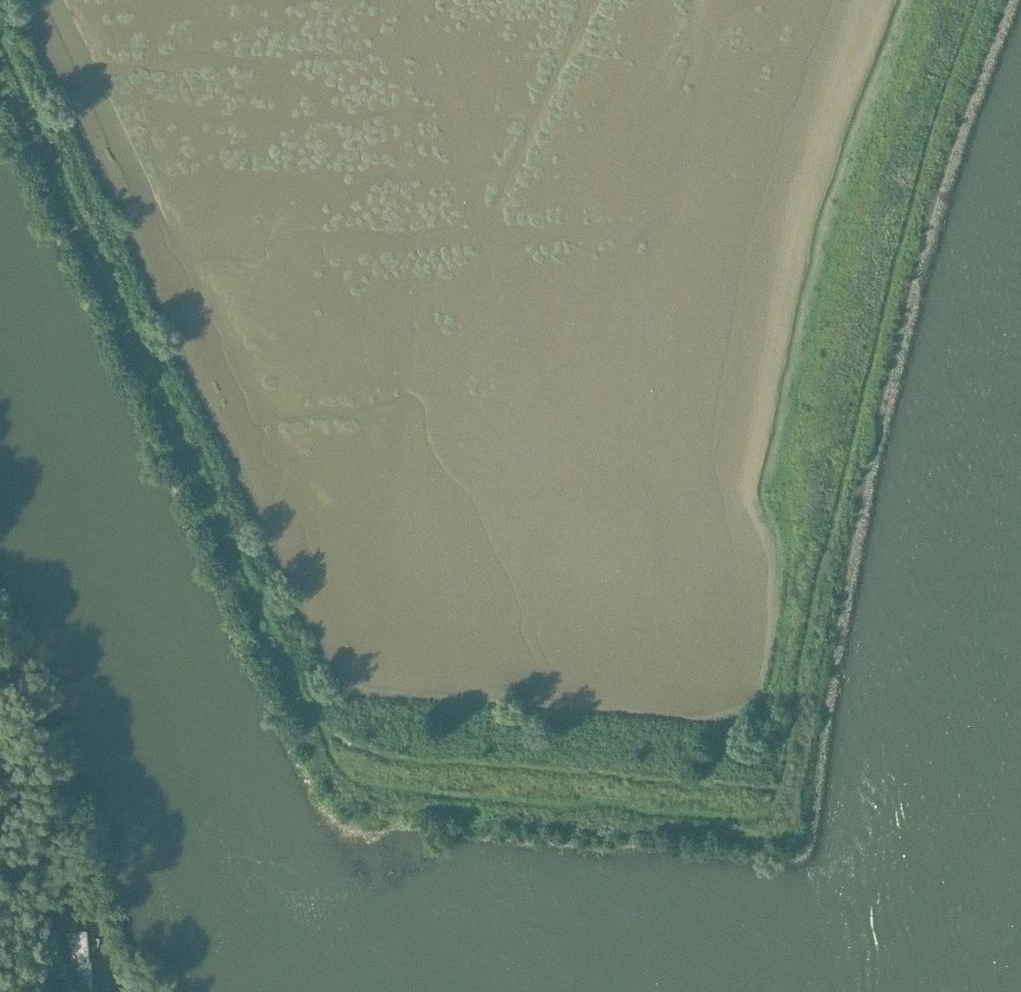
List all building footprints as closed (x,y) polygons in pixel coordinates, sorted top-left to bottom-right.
[(81,886),(65,889),(66,898),(82,896),(81,886)] [(66,929),(67,943),(69,943),(73,991),(93,991),(91,958),(89,958),(86,927),(66,929)]
